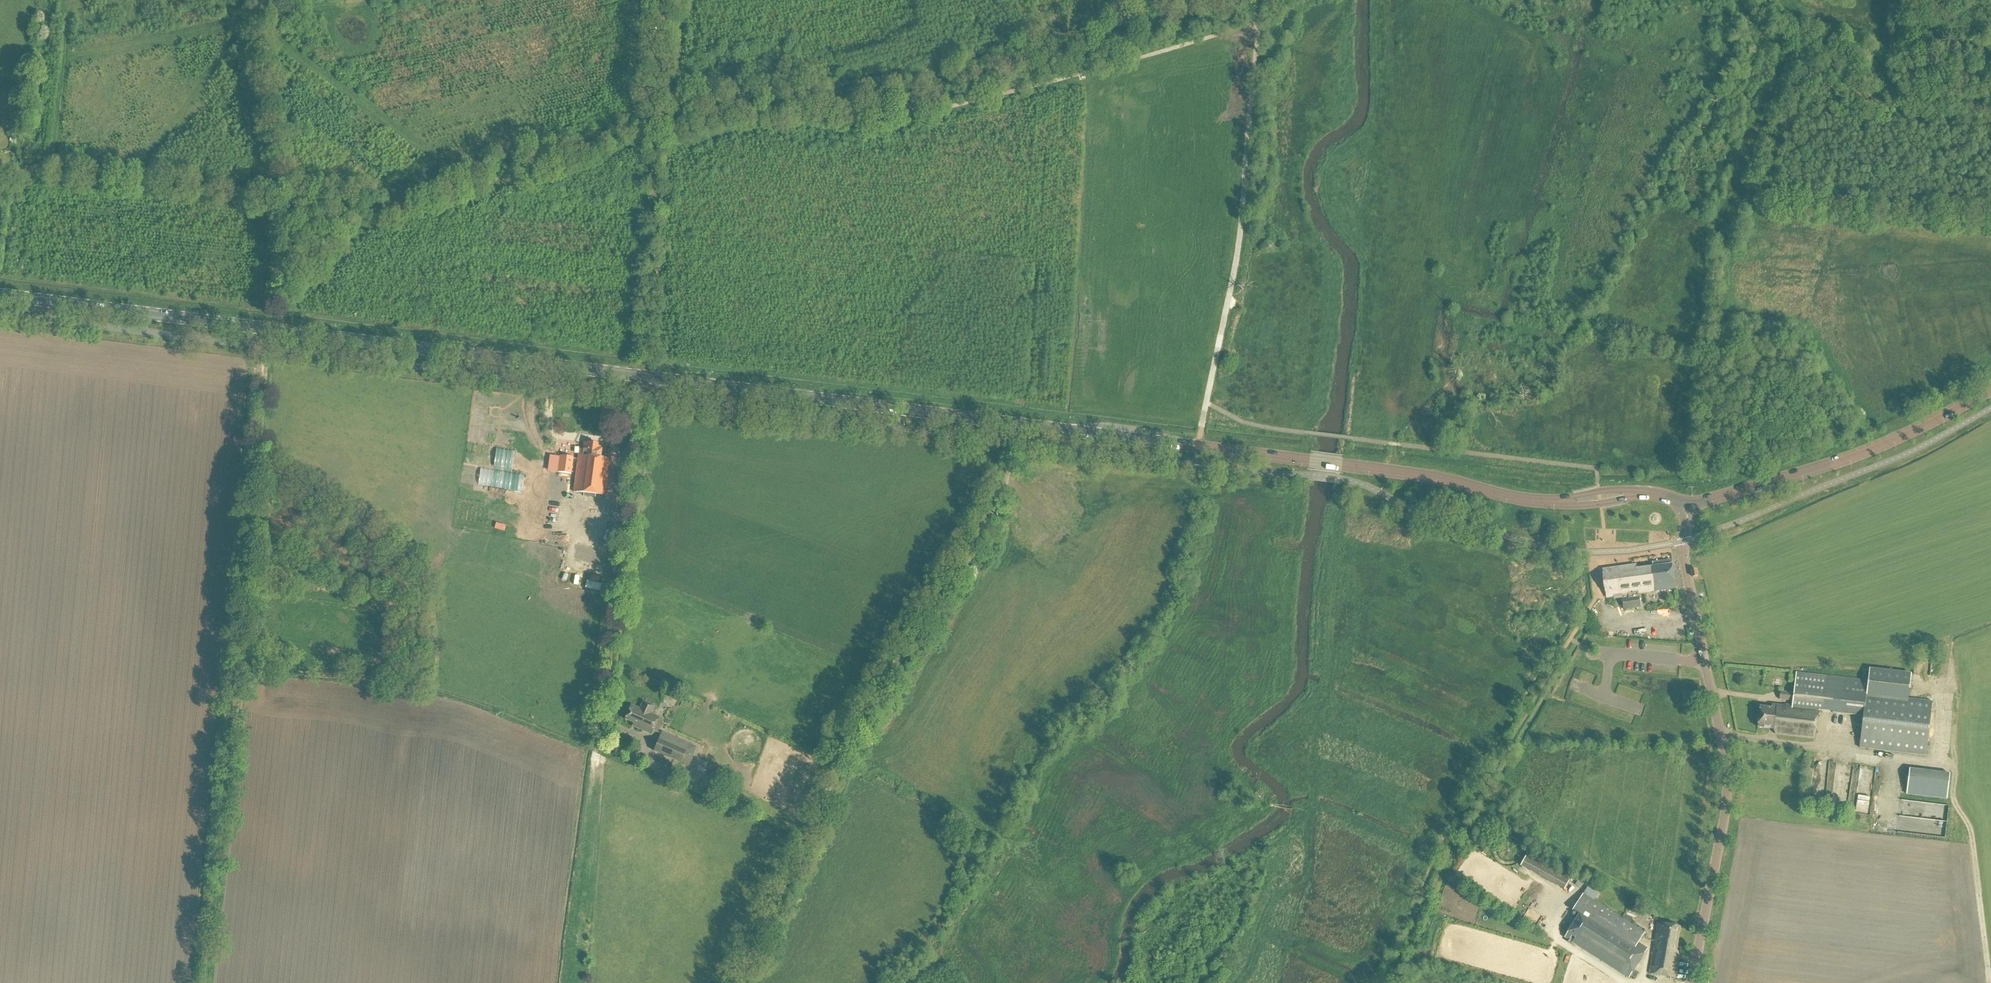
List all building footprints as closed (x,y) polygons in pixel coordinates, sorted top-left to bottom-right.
[(573,492),(604,496),(609,460),(599,458),(600,450),(599,449),(599,447),(596,447),(597,444),(587,443),(583,443),(582,450),(578,449),(573,492)] [(571,474),(573,459),(560,457),(558,473),(571,474)] [(1608,598),(1623,595),(1625,609),(1641,606),(1639,595),(1675,590),(1672,565),(1636,570),(1636,566),(1619,569),(1604,571),(1608,598)] [(1792,701),(1791,707),(1778,705),(1778,707),(1771,706),(1771,710),(1759,708),(1757,728),(1772,730),(1775,735),(1815,740),(1818,710),(1862,716),(1858,748),(1925,756),(1931,702),(1908,699),(1911,674),(1869,669),(1867,681),(1795,673),(1793,693),(1780,692),(1779,700),(1792,701)] [(634,728),(649,734),(657,718),(649,714),(653,707),(642,702),(639,710),(630,706),(624,720),(636,725),(634,728)] [(680,762),(688,766),(696,747),(661,732),(653,752),(679,763),(680,762)] [(1950,774),(1910,769),(1906,795),(1947,800),(1950,774)] [(1948,818),(1950,804),(1900,798),(1898,811),(1922,814),(1920,833),(1947,837),(1949,818),(1948,818)] [(1865,801),(1864,810),(1871,810),(1872,801),(1865,801)] [(1487,838),(1479,852),(1486,856),(1495,843),(1487,838)] [(1529,851),(1520,867),(1565,891),(1573,875),(1529,851)] [(1579,878),(1575,885),(1581,889),(1585,882),(1579,878)] [(1533,904),(1545,884),(1540,881),(1529,902),(1533,904)] [(1579,915),(1564,939),(1629,979),(1648,948),(1639,942),(1645,932),(1596,901),(1587,895),(1584,894),(1573,911),(1579,915)] [(1680,927),(1657,923),(1649,974),(1675,978),(1679,951),(1676,951),(1680,927)]
